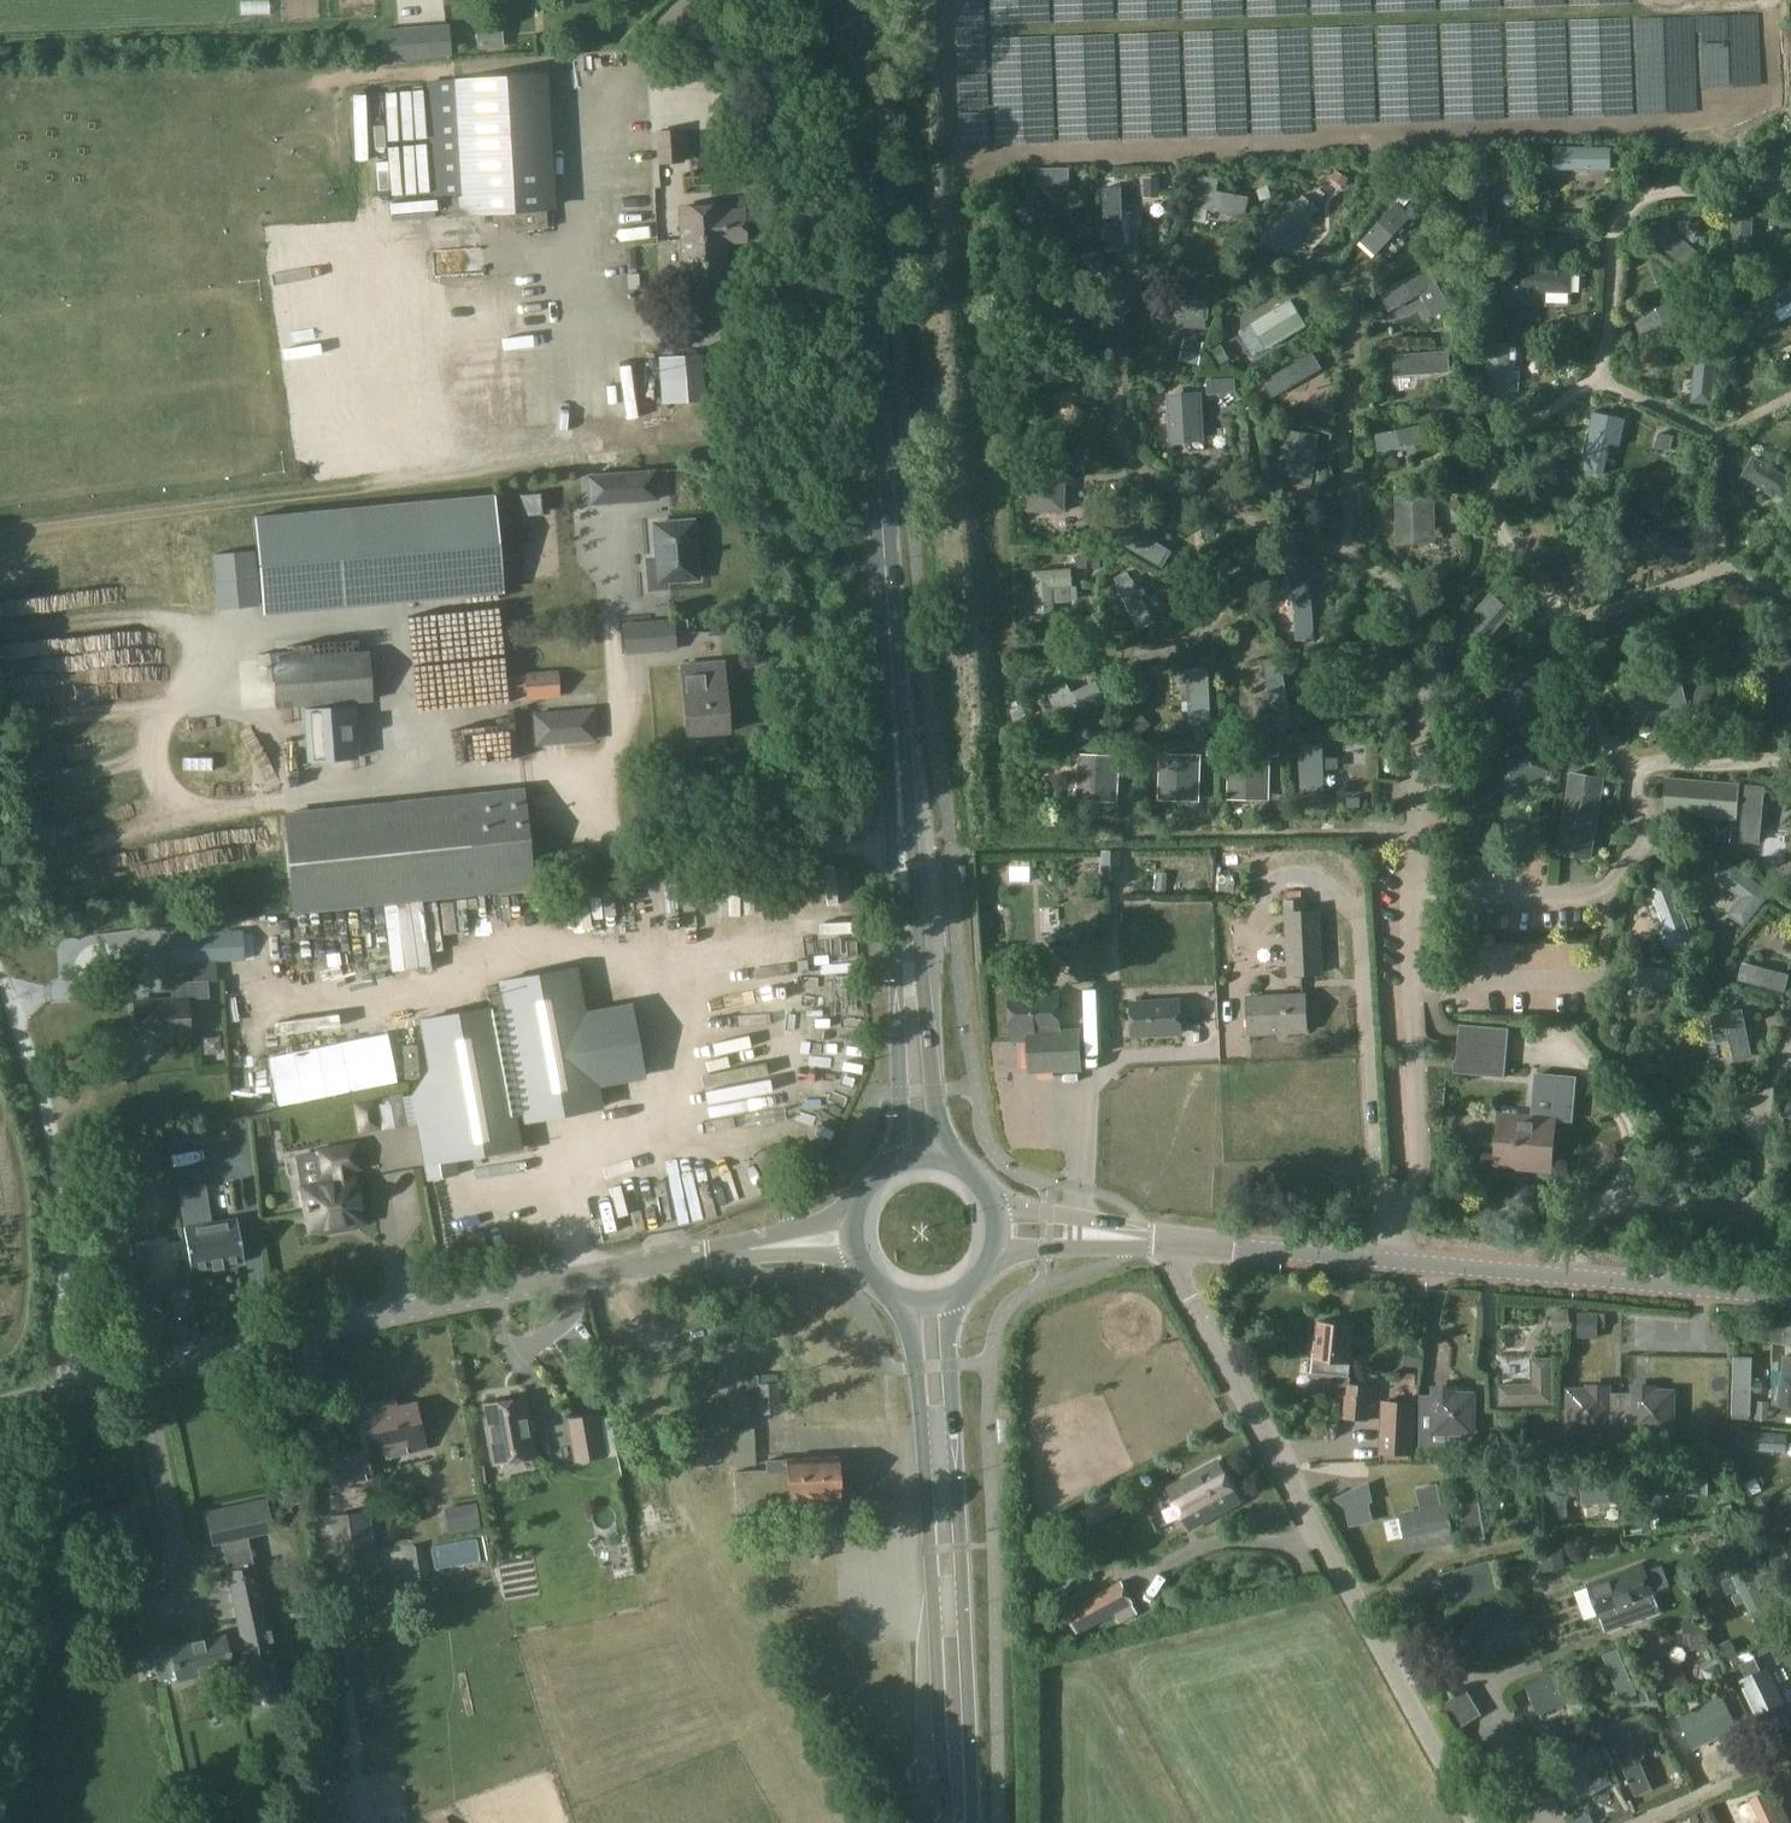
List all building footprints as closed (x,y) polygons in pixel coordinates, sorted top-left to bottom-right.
[(501,26),(474,28),(476,50),(503,48),(501,26)] [(449,27),(382,32),(384,61),(451,56),(449,27)] [(455,164),(450,80),(425,82),(433,196),(445,195),(447,216),(457,215),(457,217),(496,214),(497,233),(547,229),(545,211),(559,210),(555,157),(455,164)] [(658,165),(683,163),(681,128),(655,130),(658,165)] [(1053,184),(1053,169),(1038,169),(1038,185),(1053,184)] [(1349,179),(1335,172),(1330,180),(1344,188),(1349,179)] [(1199,175),(1196,187),(1193,205),(1244,214),(1247,197),(1216,191),(1219,178),(1199,175)] [(1272,198),(1268,186),(1256,191),(1260,202),(1272,198)] [(659,195),(647,196),(649,240),(661,239),(659,195)] [(721,211),(720,204),(680,208),(682,239),(722,236),(722,242),(723,242),(744,241),(742,210),(721,211)] [(722,236),(682,239),(685,279),(725,276),(723,242),(722,242),(722,236)] [(1379,294),(1388,312),(1420,295),(1433,318),(1450,309),(1427,267),(1379,294)] [(1160,300),(1159,317),(1178,318),(1177,328),(1205,329),(1205,320),(1208,320),(1209,303),(1208,303),(1162,300),(1160,300)] [(1250,324),(1266,351),(1307,327),(1291,300),(1250,324)] [(1695,342),(1693,365),(1690,403),(1712,404),(1716,344),(1712,343),(1712,338),(1698,337),(1698,342),(1695,342)] [(658,356),(658,370),(661,402),(704,399),(701,354),(664,356),(658,356)] [(1561,367),(1561,364),(1549,363),(1548,366),(1548,375),(1560,376),(1561,367)] [(624,383),(626,430),(638,429),(636,383),(624,383)] [(1167,394),(1170,444),(1205,442),(1202,392),(1167,394)] [(1593,413),(1580,469),(1603,474),(1609,445),(1619,447),(1625,420),(1593,413)] [(1278,475),(1312,479),(1318,434),(1283,430),(1278,475)] [(1658,433),(1655,448),(1670,452),(1673,437),(1658,433)] [(697,518),(694,452),(658,454),(661,520),(697,518)] [(1751,456),(1740,475),(1782,499),(1785,495),(1790,499),(1790,479),(1751,456)] [(1063,468),(1029,468),(1029,512),(1063,512),(1063,468)] [(642,501),(640,472),(606,475),(608,504),(642,501)] [(254,517),(263,614),(503,592),(494,495),(254,517)] [(1393,544),(1434,544),(1434,496),(1393,496),(1393,544)] [(1116,542),(1160,568),(1170,551),(1143,536),(1154,517),(1137,507),(1116,542)] [(692,521),(654,524),(657,560),(647,561),(649,589),(665,588),(665,582),(697,579),(692,521)] [(1034,572),(1036,618),(1053,617),(1053,604),(1069,603),(1067,570),(1034,572)] [(1491,593),(1457,631),(1478,650),(1512,612),(1491,593)] [(635,623),(637,651),(688,646),(686,618),(635,623)] [(1655,643),(1656,638),(1594,633),(1592,660),(1654,664),(1654,658),(1662,659),(1664,644),(1655,643)] [(272,709),(323,705),(368,701),(364,650),(269,658),(272,709)] [(686,733),(725,729),(720,661),(680,664),(686,733)] [(1483,683),(1478,684),(1481,700),(1486,698),(1487,701),(1542,690),(1538,670),(1483,681),(1483,683)] [(556,673),(507,676),(509,701),(558,697),(556,673)] [(1688,709),(1686,698),(1681,673),(1635,683),(1642,719),(1688,709)] [(1703,713),(1716,690),(1701,682),(1688,705),(1703,713)] [(1048,694),(1059,717),(1060,717),(1061,717),(1102,697),(1095,683),(1071,694),(1067,685),(1048,694)] [(534,715),(537,744),(594,740),(592,711),(534,715)] [(328,771),(358,770),(356,726),(327,727),(328,771)] [(1536,745),(1488,765),(1499,792),(1547,772),(1536,745)] [(1198,756),(1158,754),(1157,798),(1196,800),(1198,756)] [(1269,755),(1228,754),(1226,798),(1267,800),(1269,755)] [(1118,758),(1079,755),(1076,799),(1116,801),(1118,758)] [(1557,855),(1591,860),(1604,780),(1571,774),(1557,855)] [(1740,785),(1667,779),(1664,815),(1738,821),(1740,785)] [(1346,798),(1347,809),(1360,808),(1360,798),(1346,798)] [(1730,843),(1731,828),(1717,827),(1716,842),(1730,843)] [(1099,872),(1123,873),(1123,849),(1100,849),(1099,872)] [(1770,895),(1731,865),(1719,880),(1742,899),(1729,915),(1745,927),(1770,895)] [(510,866),(509,887),(508,887),(507,906),(528,907),(530,867),(510,866)] [(1671,883),(1650,890),(1664,924),(1659,926),(1666,946),(1689,937),(1671,883)] [(1284,900),(1288,974),(1321,973),(1318,910),(1303,910),(1302,899),(1284,900)] [(243,930),(169,934),(171,964),(244,961),(243,930)] [(1069,951),(1070,982),(1093,981),(1093,975),(1108,975),(1107,952),(1092,952),(1092,950),(1069,951)] [(421,1020),(429,1069),(412,1096),(424,1161),(445,1157),(446,1161),(498,1151),(518,1147),(512,1116),(523,1114),(524,1122),(600,1108),(596,1085),(643,1077),(631,1007),(583,1015),(575,968),(499,982),(501,991),(487,993),(490,1008),(421,1020)] [(835,990),(836,976),(791,976),(791,990),(835,990)] [(208,997),(207,980),(194,981),(195,998),(208,997)] [(1026,1032),(1059,1030),(1057,992),(1006,995),(1009,1043),(1027,1042),(1026,1032)] [(1304,993),(1246,996),(1248,1034),(1306,1031),(1304,993)] [(186,999),(172,999),(134,1001),(137,1038),(189,1035),(186,999)] [(1180,1033),(1178,1001),(1130,1004),(1132,1036),(1180,1033)] [(1463,1001),(1463,1012),(1479,1012),(1479,1001),(1463,1001)] [(1741,1010),(1709,1017),(1715,1044),(1726,1041),(1730,1062),(1751,1058),(1741,1010)] [(1508,1030),(1460,1026),(1456,1074),(1472,1075),(1473,1069),(1504,1072),(1508,1030)] [(1059,1030),(1026,1032),(1027,1042),(1028,1073),(1051,1071),(1080,1070),(1078,1031),(1059,1032),(1059,1030)] [(794,1047),(825,1045),(824,1033),(793,1035),(794,1047)] [(823,1054),(797,1056),(798,1066),(824,1064),(823,1054)] [(715,1065),(717,1077),(754,1072),(752,1060),(715,1065)] [(1530,1122),(1499,1119),(1496,1159),(1517,1161),(1517,1164),(1549,1167),(1553,1120),(1571,1122),(1575,1078),(1558,1076),(1555,1111),(1531,1109),(1530,1122)] [(784,1094),(786,1105),(817,1100),(815,1089),(784,1094)] [(417,1122),(412,1096),(402,1098),(401,1093),(389,1096),(391,1103),(376,1106),(381,1129),(417,1122)] [(1790,1097),(1783,1118),(1790,1121),(1790,1097)] [(803,1149),(802,1122),(772,1124),(773,1150),(803,1149)] [(194,1126),(170,1130),(172,1145),(196,1142),(194,1126)] [(310,1230),(314,1229),(318,1231),(353,1225),(357,1222),(361,1221),(354,1180),(349,1181),(347,1168),(357,1166),(354,1146),(318,1152),(322,1173),(332,1171),(335,1183),(303,1189),(310,1230)] [(713,1225),(723,1217),(703,1194),(693,1203),(713,1225)] [(202,1205),(182,1208),(185,1227),(184,1227),(191,1271),(212,1267),(212,1270),(213,1270),(222,1268),(222,1269),(223,1269),(223,1266),(244,1262),(237,1219),(210,1223),(205,1224),(202,1205)] [(179,1236),(164,1238),(127,1244),(133,1281),(169,1275),(167,1261),(182,1258),(179,1236)] [(1567,1309),(1550,1311),(1551,1319),(1553,1335),(1570,1333),(1567,1309)] [(1597,1326),(1597,1329),(1605,1329),(1605,1313),(1597,1313),(1577,1313),(1577,1326),(1597,1326)] [(1348,1375),(1345,1375),(1351,1325),(1319,1322),(1313,1372),(1332,1374),(1330,1396),(1345,1397),(1342,1418),(1368,1421),(1371,1387),(1348,1385),(1348,1377),(1348,1375)] [(1404,1348),(1403,1367),(1404,1367),(1420,1368),(1421,1348),(1417,1348),(1407,1347),(1404,1347),(1404,1348)] [(1749,1369),(1748,1354),(1732,1354),(1732,1413),(1749,1413),(1749,1388),(1763,1388),(1763,1369),(1749,1369)] [(1778,1405),(1777,1416),(1790,1418),(1790,1357),(1784,1356),(1778,1405)] [(1531,1384),(1497,1385),(1498,1406),(1554,1405),(1552,1358),(1530,1359),(1531,1384)] [(758,1415),(779,1413),(777,1374),(745,1375),(746,1398),(757,1398),(758,1415)] [(1631,1412),(1620,1412),(1620,1443),(1653,1443),(1653,1432),(1668,1432),(1668,1390),(1631,1390),(1631,1412)] [(1421,1397),(1420,1448),(1449,1448),(1449,1436),(1474,1436),(1475,1393),(1455,1392),(1431,1392),(1431,1397),(1421,1397)] [(1610,1392),(1569,1392),(1569,1431),(1591,1431),(1591,1443),(1620,1443),(1620,1412),(1610,1412),(1610,1392)] [(494,1463),(533,1455),(523,1399),(484,1406),(494,1463)] [(1415,1403),(1382,1401),(1379,1453),(1379,1461),(1412,1461),(1415,1403)] [(360,1450),(324,1458),(331,1491),(370,1483),(365,1460),(423,1448),(414,1406),(395,1411),(393,1402),(351,1411),(360,1450)] [(604,1455),(597,1415),(569,1420),(576,1460),(604,1455)] [(730,1430),(730,1434),(731,1449),(732,1466),(755,1465),(753,1429),(730,1430)] [(1738,1431),(1737,1451),(1787,1453),(1788,1433),(1738,1431)] [(835,1456),(786,1458),(763,1459),(764,1469),(733,1471),(735,1504),(788,1501),(837,1498),(835,1456)] [(1477,1458),(1452,1461),(1463,1539),(1483,1536),(1475,1477),(1480,1476),(1477,1458)] [(1168,1488),(1189,1527),(1239,1500),(1218,1461),(1168,1488)] [(1660,1471),(1659,1494),(1707,1495),(1707,1472),(1697,1472),(1697,1465),(1675,1465),(1675,1471),(1675,1472),(1660,1471)] [(1580,1470),(1581,1504),(1620,1504),(1620,1469),(1580,1470)] [(1417,1489),(1422,1510),(1400,1515),(1408,1551),(1453,1541),(1445,1503),(1444,1503),(1441,1492),(1438,1492),(1436,1485),(1417,1489)] [(1774,1509),(1790,1526),(1790,1496),(1789,1494),(1774,1509)] [(265,1499),(206,1512),(213,1545),(272,1532),(265,1499)] [(795,1518),(848,1517),(847,1501),(794,1503),(795,1518)] [(1105,1516),(1097,1501),(1081,1510),(1090,1525),(1105,1516)] [(457,1507),(462,1532),(480,1528),(476,1504),(457,1507)] [(1349,1527),(1368,1523),(1372,1522),(1368,1504),(1345,1509),(1349,1527)] [(1731,1505),(1719,1506),(1721,1518),(1733,1516),(1731,1505)] [(377,1571),(369,1510),(330,1516),(339,1577),(377,1571)] [(1536,1514),(1516,1517),(1517,1524),(1519,1531),(1538,1528),(1536,1514)] [(1769,1551),(1776,1563),(1788,1557),(1781,1545),(1770,1550),(1769,1551)] [(1562,1547),(1539,1550),(1542,1573),(1565,1570),(1562,1547)] [(1734,1562),(1728,1565),(1732,1575),(1741,1593),(1732,1597),(1736,1606),(1745,1602),(1749,1612),(1765,1606),(1758,1590),(1761,1588),(1757,1578),(1767,1574),(1757,1551),(1746,1556),(1734,1562)] [(1439,1574),(1448,1605),(1498,1591),(1489,1560),(1439,1574)] [(170,1652),(158,1655),(163,1678),(175,1676),(176,1681),(232,1668),(232,1665),(246,1662),(249,1678),(278,1672),(254,1565),(226,1571),(237,1622),(239,1622),(239,1621),(244,1620),(246,1632),(241,1633),(239,1633),(240,1635),(226,1639),(225,1635),(169,1648),(170,1652)] [(1642,1565),(1587,1585),(1588,1588),(1598,1615),(1599,1618),(1600,1618),(1605,1633),(1659,1613),(1654,1598),(1655,1598),(1653,1591),(1664,1587),(1667,1584),(1662,1569),(1658,1568),(1645,1573),(1642,1565)] [(1078,1603),(1090,1625),(1133,1602),(1121,1580),(1078,1603)] [(1496,1600),(1461,1633),(1464,1635),(1461,1638),(1474,1652),(1512,1615),(1500,1602),(1499,1602),(1496,1600)] [(1582,1637),(1595,1632),(1585,1604),(1572,1609),(1582,1637)] [(1765,1606),(1749,1612),(1754,1623),(1770,1617),(1765,1606)] [(220,1607),(201,1609),(203,1631),(222,1628),(220,1607)] [(1398,1616),(1386,1622),(1394,1639),(1407,1632),(1398,1616)] [(1705,1621),(1682,1623),(1684,1646),(1690,1645),(1707,1644),(1705,1621)] [(1730,1640),(1717,1646),(1725,1661),(1736,1654),(1730,1640)] [(1619,1649),(1602,1655),(1618,1700),(1636,1694),(1619,1649)] [(1753,1658),(1739,1665),(1746,1679),(1740,1681),(1761,1724),(1773,1718),(1785,1713),(1786,1712),(1765,1670),(1760,1672),(1753,1658)] [(1682,1668),(1661,1678),(1671,1698),(1692,1687),(1682,1668)] [(1558,1673),(1525,1686),(1535,1713),(1569,1700),(1558,1673)] [(1457,1729),(1480,1714),(1465,1690),(1442,1705),(1457,1729)] [(1721,1696),(1677,1717),(1692,1748),(1735,1726),(1721,1696)] [(1643,1719),(1607,1735),(1608,1737),(1635,1796),(1651,1789),(1638,1760),(1642,1758),(1644,1752),(1644,1750),(1643,1749),(1641,1744),(1653,1739),(1646,1724),(1644,1720),(1643,1719)] [(1738,1728),(1745,1741),(1754,1736),(1747,1723),(1738,1728)] [(1598,1746),(1553,1770),(1561,1785),(1555,1788),(1566,1809),(1617,1781),(1598,1746)] [(1619,1785),(1611,1788),(1616,1800),(1620,1809),(1624,1817),(1632,1814),(1629,1808),(1626,1802),(1619,1785)] [(1766,1789),(1748,1797),(1760,1822),(1781,1822),(1766,1789)]
